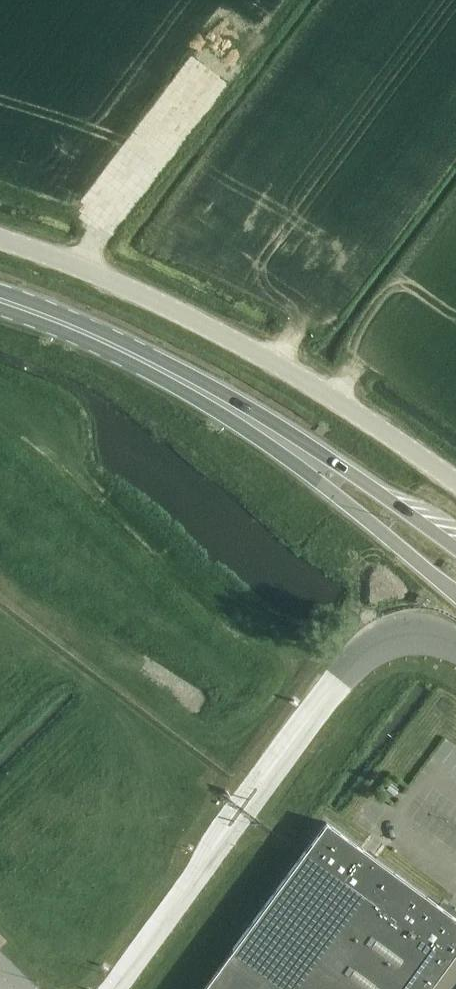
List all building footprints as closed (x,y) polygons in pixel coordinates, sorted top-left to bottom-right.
[(455,951),(455,917),(447,910),(368,852),(326,821),(302,853),(202,988),(428,988),(455,951)]
